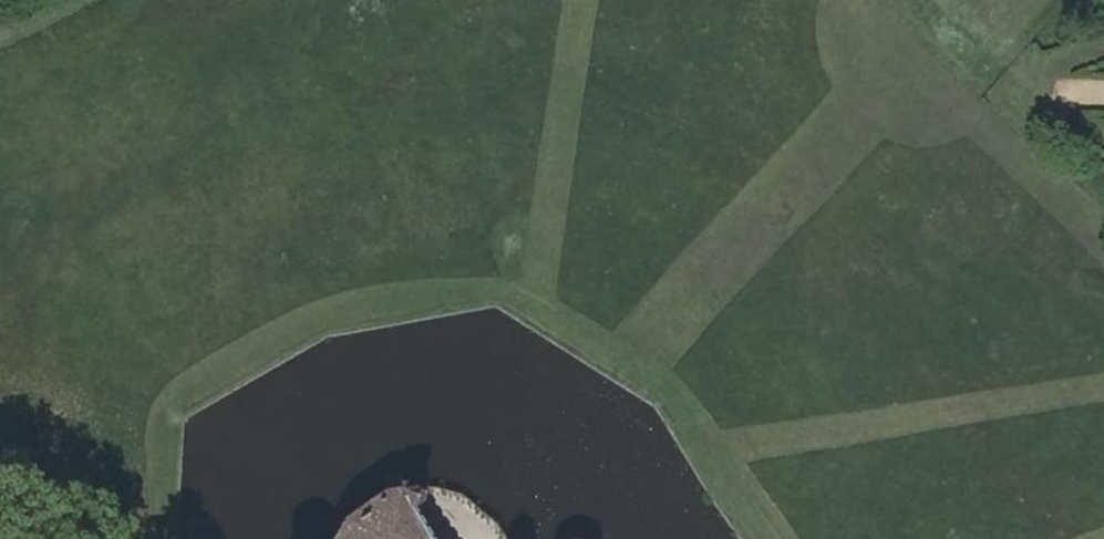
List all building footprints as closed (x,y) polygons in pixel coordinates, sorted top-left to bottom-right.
[(399,491),(383,490),(341,520),(331,538),(426,538),(425,537),(426,534),(423,529),(420,529),(419,526),(420,523),(416,517),(414,518),(411,514),(413,512),(411,507),(418,504),(420,498),(412,486),(399,489),(399,491)]
